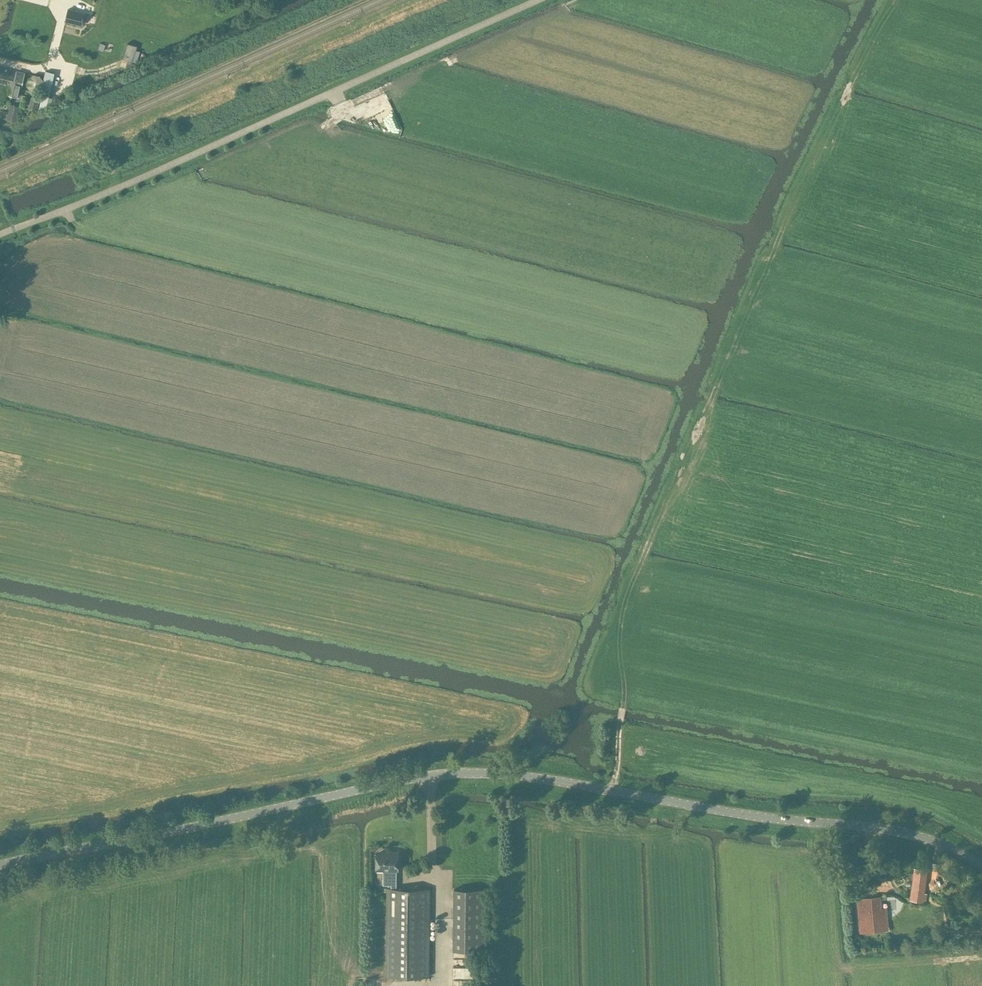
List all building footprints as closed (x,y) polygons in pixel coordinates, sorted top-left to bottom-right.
[(68,9),(65,21),(82,25),(85,13),(68,9)] [(127,64),(132,65),(137,46),(127,43),(123,58),(128,60),(127,64)] [(9,82),(6,93),(19,97),(25,74),(0,67),(0,80),(9,82)] [(46,71),(40,95),(49,97),(55,73),(46,71)] [(27,85),(26,88),(28,91),(39,94),(41,88),(43,78),(30,75),(27,85)] [(7,120),(16,122),(20,107),(10,104),(7,120)] [(391,884),(391,888),(396,888),(396,870),(398,870),(398,851),(390,851),(390,853),(377,853),(377,870),(383,870),(383,884),(391,884)] [(914,868),(910,899),(923,901),(927,870),(914,868)] [(430,888),(396,888),(391,888),(386,888),(386,976),(429,977),(430,888)] [(453,889),(453,950),(484,951),(484,889),(453,889)] [(878,898),(859,899),(862,931),(886,929),(885,910),(879,910),(878,898)] [(951,929),(951,937),(960,938),(960,929),(951,929)]
